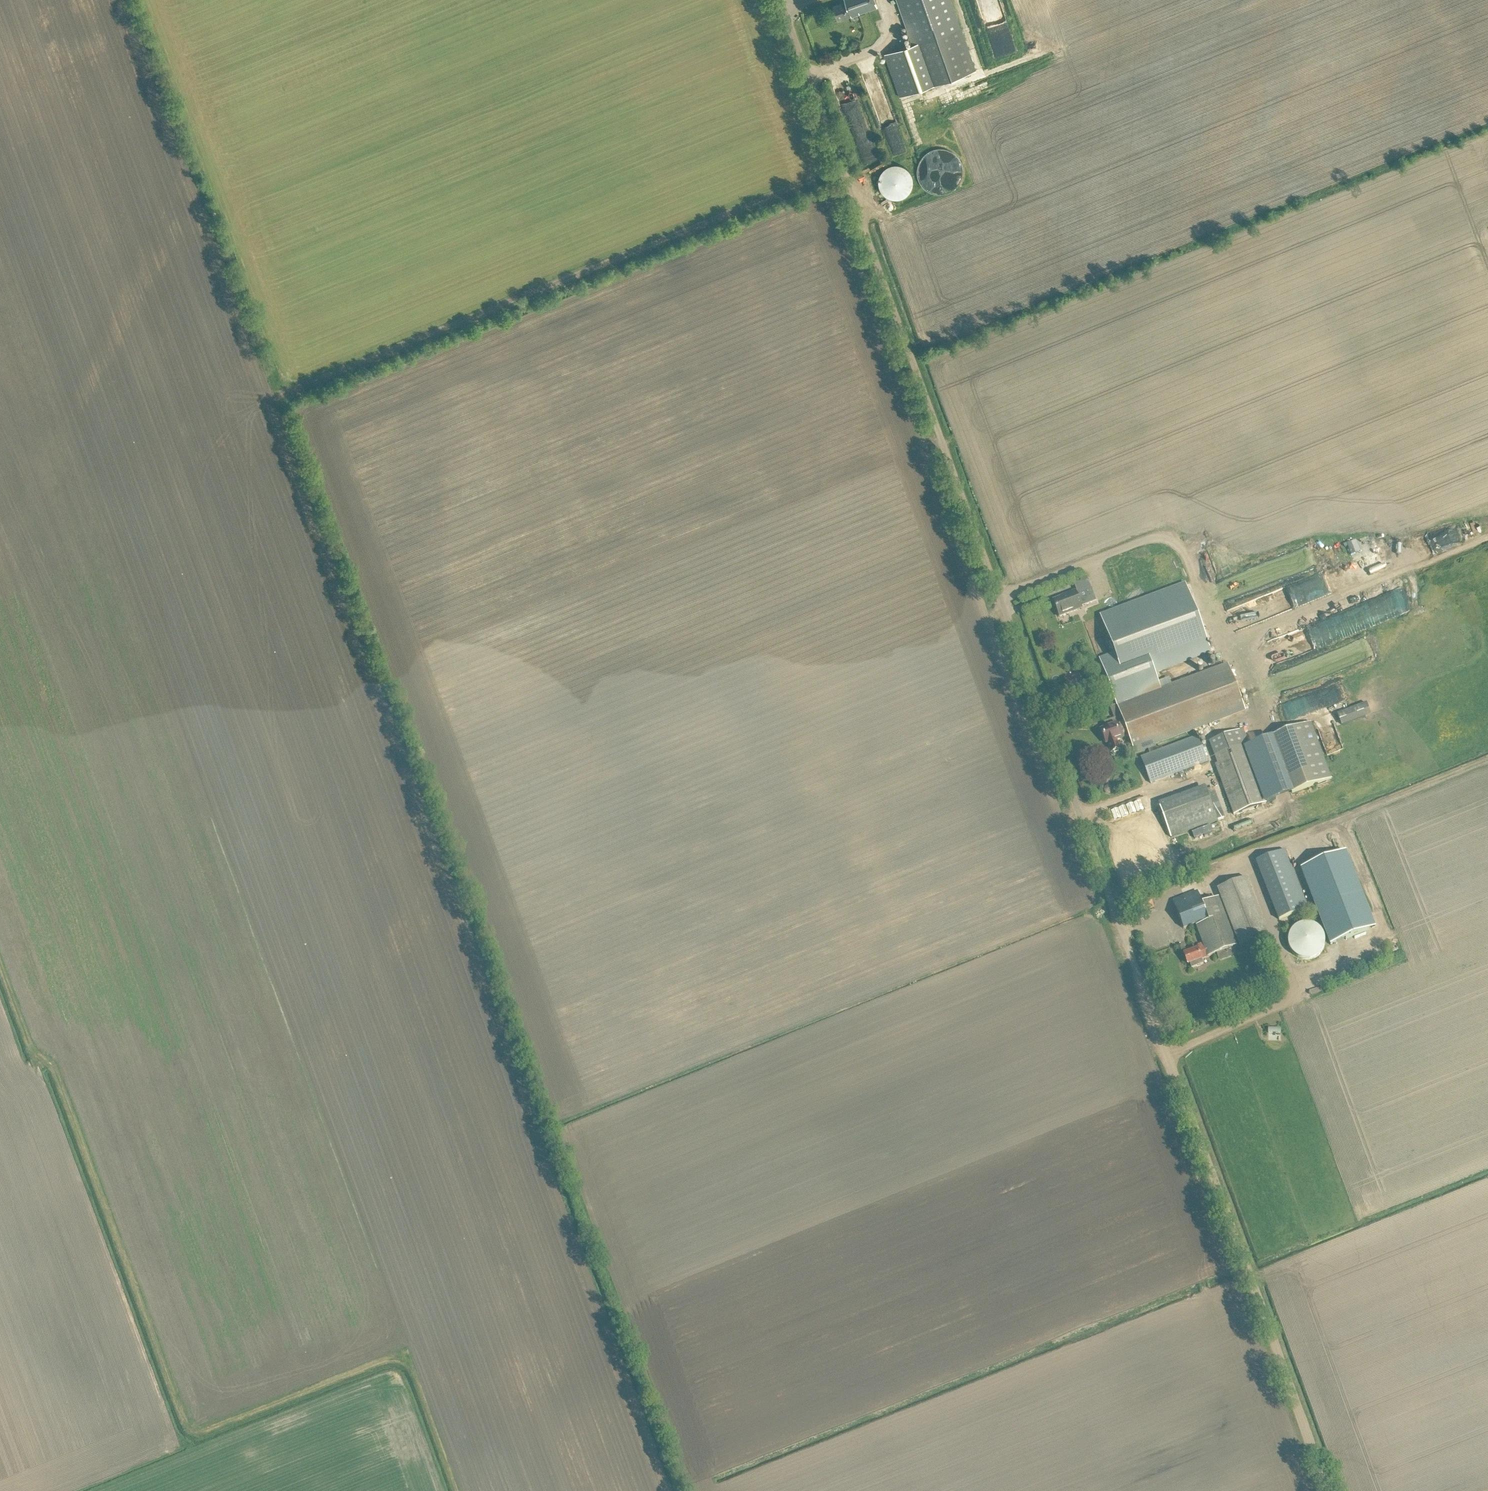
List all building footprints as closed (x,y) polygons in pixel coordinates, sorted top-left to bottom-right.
[(841,0),(841,2),(832,5),(838,21),(878,7),(875,0),(842,0),(841,0)] [(943,81),(976,69),(951,0),(897,0),(913,43),(885,53),(900,96),(943,81)] [(902,142),(890,147),(894,156),(906,151),(902,142)] [(887,197),(893,199),(899,198),(905,196),(909,191),(911,186),(912,180),(910,174),(907,169),(902,166),(896,164),(890,165),(885,168),(881,172),(878,177),(878,183),(879,189),(883,194),(887,197)] [(1316,598),(1352,584),(1345,567),(1317,578),(1321,590),(1314,593),(1316,598)] [(1059,618),(1082,609),(1083,609),(1083,608),(1096,603),(1087,578),(1074,583),(1077,591),(1075,591),(1061,597),(1062,597),(1053,601),(1059,618)] [(1155,673),(1211,652),(1187,583),(1102,614),(1116,655),(1101,660),(1118,708),(1161,691),(1155,673)] [(1334,672),(1369,658),(1362,640),(1327,653),(1334,672)] [(1104,743),(1105,744),(1106,745),(1107,744),(1110,754),(1119,750),(1116,741),(1128,737),(1134,754),(1148,749),(1150,754),(1140,758),(1150,785),(1207,764),(1197,736),(1162,749),(1161,747),(1156,749),(1154,743),(1198,727),(1243,710),(1227,667),(1182,684),(1161,691),(1118,708),(1121,717),(1108,722),(1109,725),(1107,726),(1107,728),(1100,730),(1104,739),(1103,740),(1104,743)] [(1081,682),(1078,674),(1064,679),(1067,688),(1081,682)] [(1369,717),(1365,705),(1336,715),(1341,727),(1369,717)] [(1309,724),(1269,739),(1271,742),(1290,794),(1330,781),(1309,724)] [(1233,815),(1265,803),(1246,751),(1239,732),(1209,743),(1217,764),(1215,765),(1233,815)] [(1271,742),(1246,751),(1265,803),(1290,794),(1271,742)] [(1159,809),(1170,839),(1217,821),(1206,792),(1159,809)] [(1307,910),(1284,850),(1256,862),(1279,921),(1307,910)] [(1343,853),(1299,870),(1329,946),(1373,928),(1343,853)] [(1240,949),(1268,938),(1245,879),(1216,890),(1240,949)] [(1202,905),(1196,892),(1172,901),(1183,930),(1208,921),(1208,922),(1196,927),(1202,944),(1196,946),(1197,950),(1184,955),(1187,965),(1190,965),(1192,969),(1203,965),(1202,960),(1236,948),(1218,899),(1202,905)] [(1320,955),(1323,950),(1324,945),(1324,940),(1323,935),(1320,931),(1316,927),(1312,925),(1307,924),(1302,924),(1297,926),(1292,929),(1289,933),(1287,938),(1287,943),(1287,948),(1289,953),(1293,957),(1297,960),(1302,961),(1307,962),(1312,961),(1317,958),(1320,955)]
